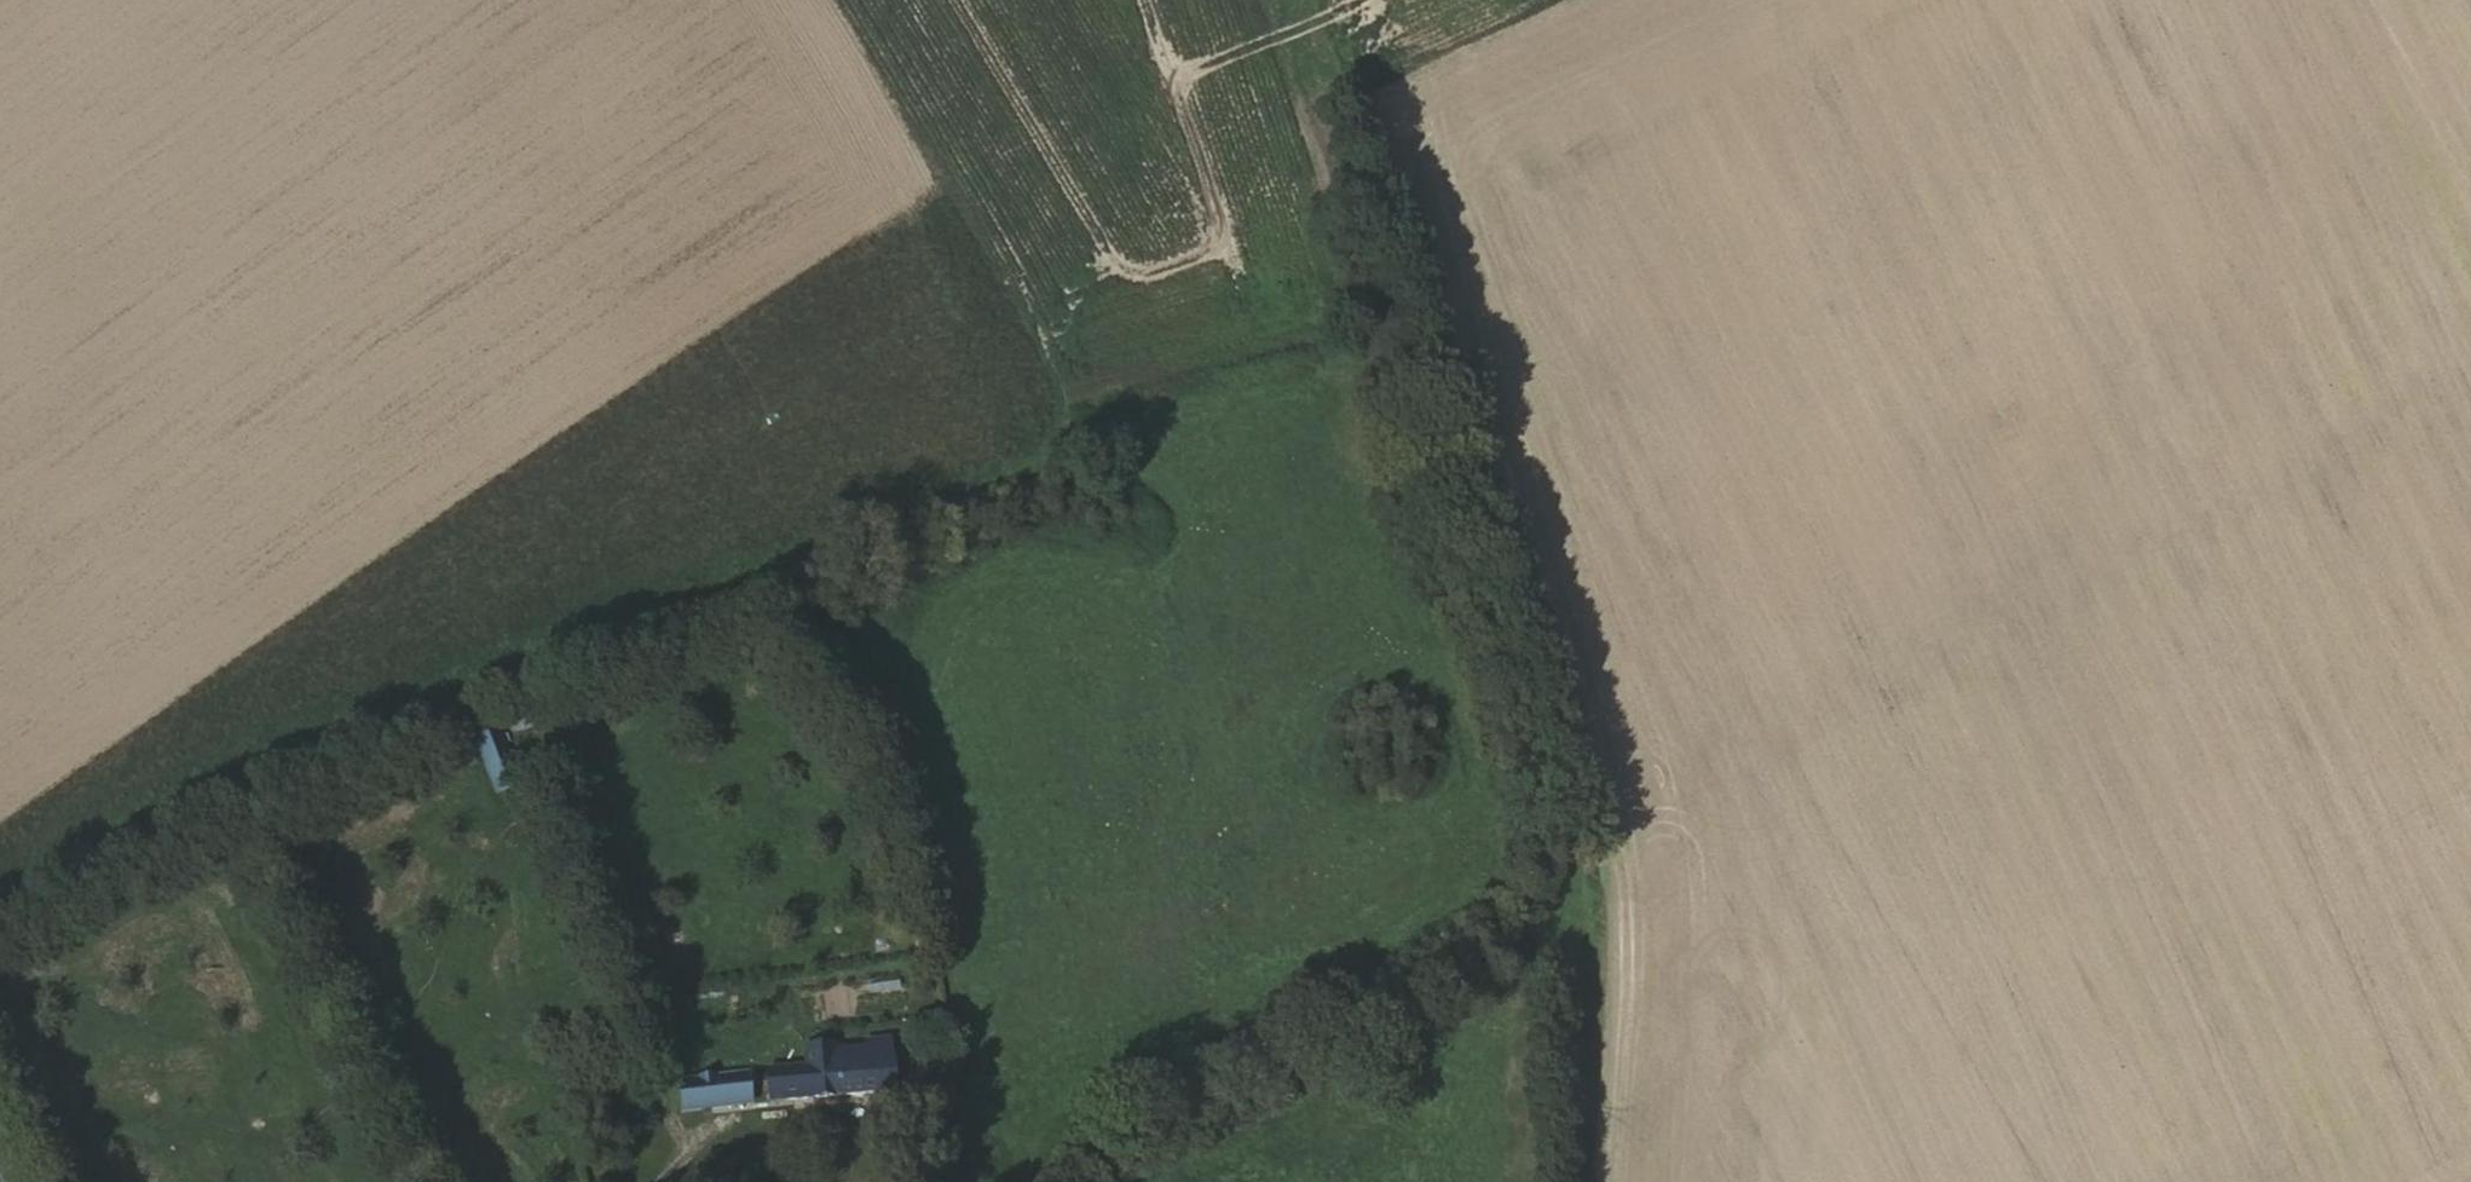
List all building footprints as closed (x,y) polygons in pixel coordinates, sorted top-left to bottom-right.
[(487,703),(460,713),(471,737),(497,726),(487,703)] [(497,726),(471,737),(490,783),(520,774),(497,726)] [(771,1092),(881,1078),(877,1039),(857,1041),(857,1031),(807,1032),(808,1055),(768,1057),(771,1092)] [(670,1105),(743,1098),(740,1062),(667,1067),(670,1105)]
